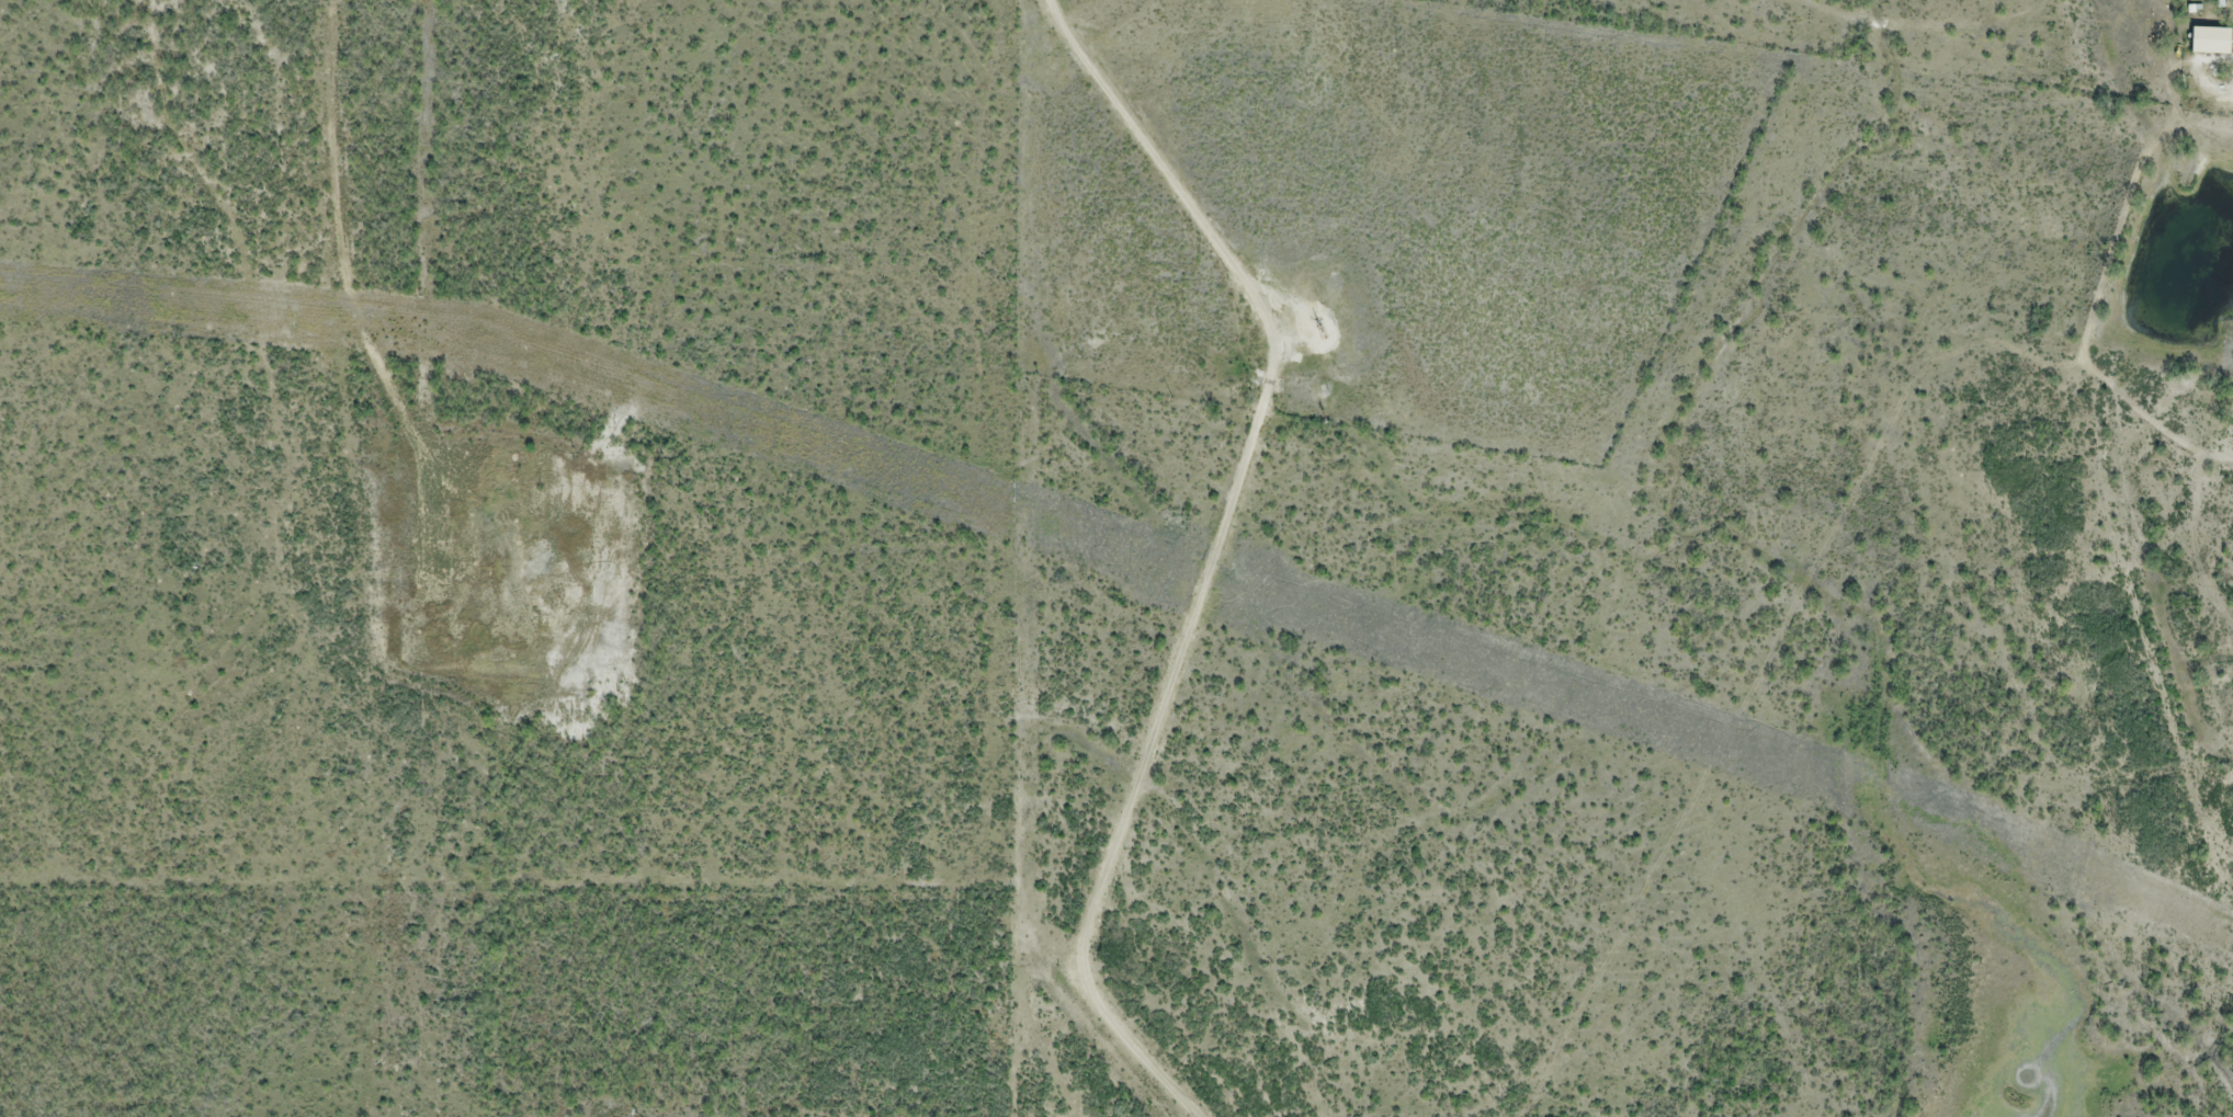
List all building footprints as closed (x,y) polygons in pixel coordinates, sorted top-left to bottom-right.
[(2192,52),(2192,26),(2232,27),(2231,53),(2192,52)]
